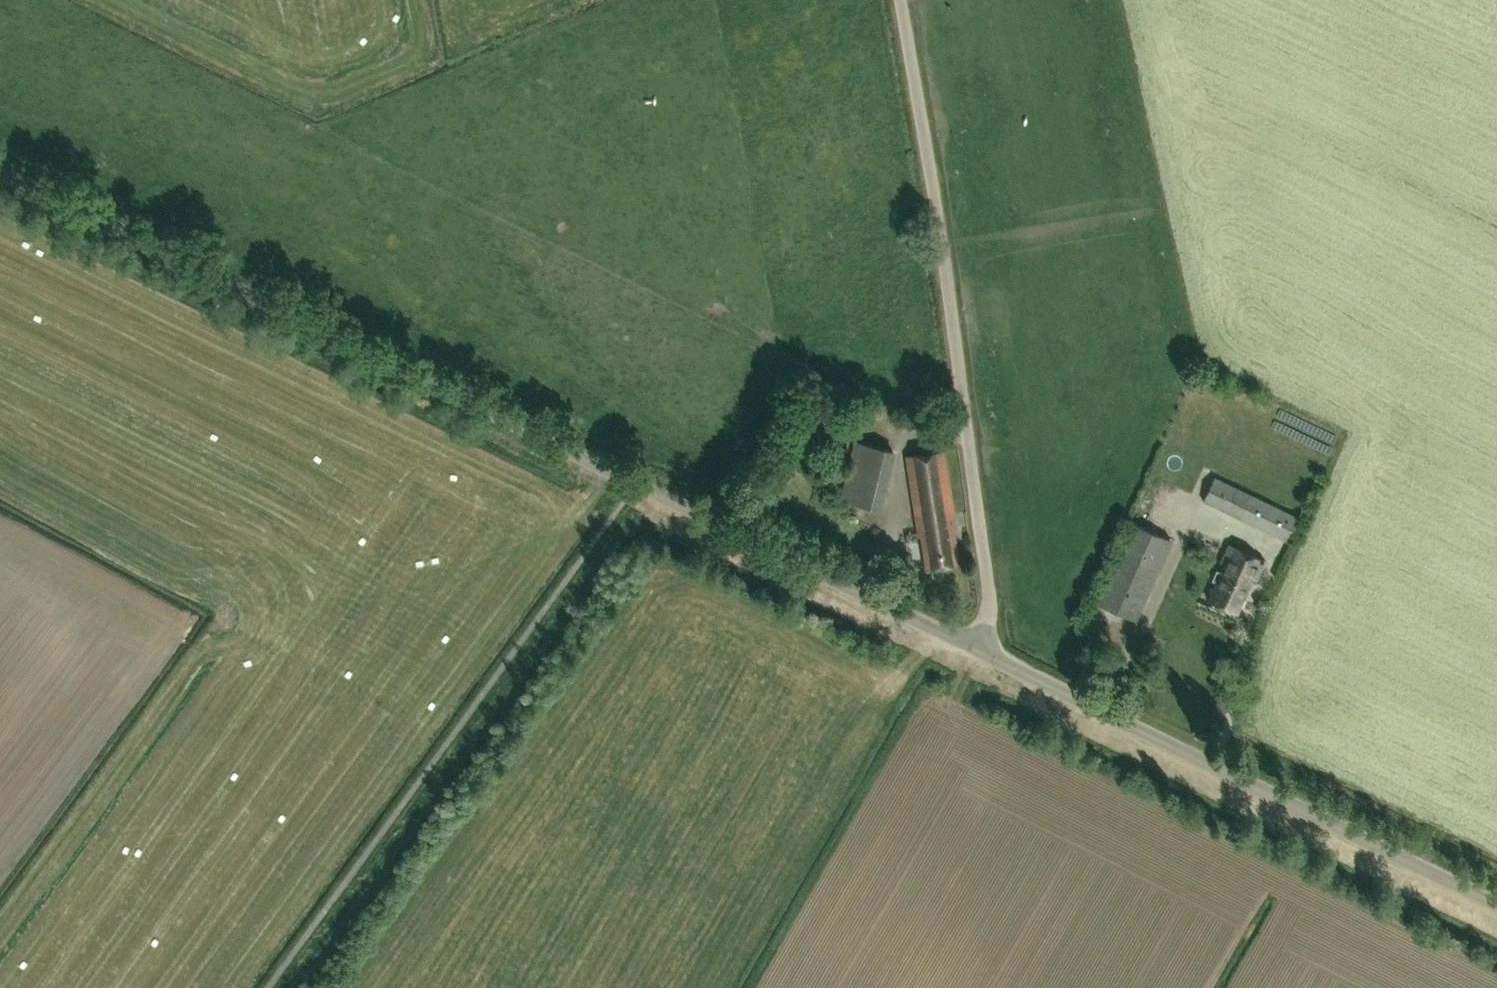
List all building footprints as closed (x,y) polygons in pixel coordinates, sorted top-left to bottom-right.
[(881,509),(895,450),(854,440),(839,499),(881,509)] [(926,568),(958,563),(953,529),(956,528),(944,449),(906,455),(918,536),(921,535),(926,568)] [(1290,542),(1302,517),(1215,475),(1203,501),(1290,542)] [(1172,538),(1146,527),(1133,522),(1098,603),(1137,619),(1172,538)] [(1257,578),(1265,560),(1230,544),(1222,563),(1225,564),(1221,572),(1217,570),(1213,579),(1217,581),(1209,600),(1237,612),(1253,576),(1257,578)]
